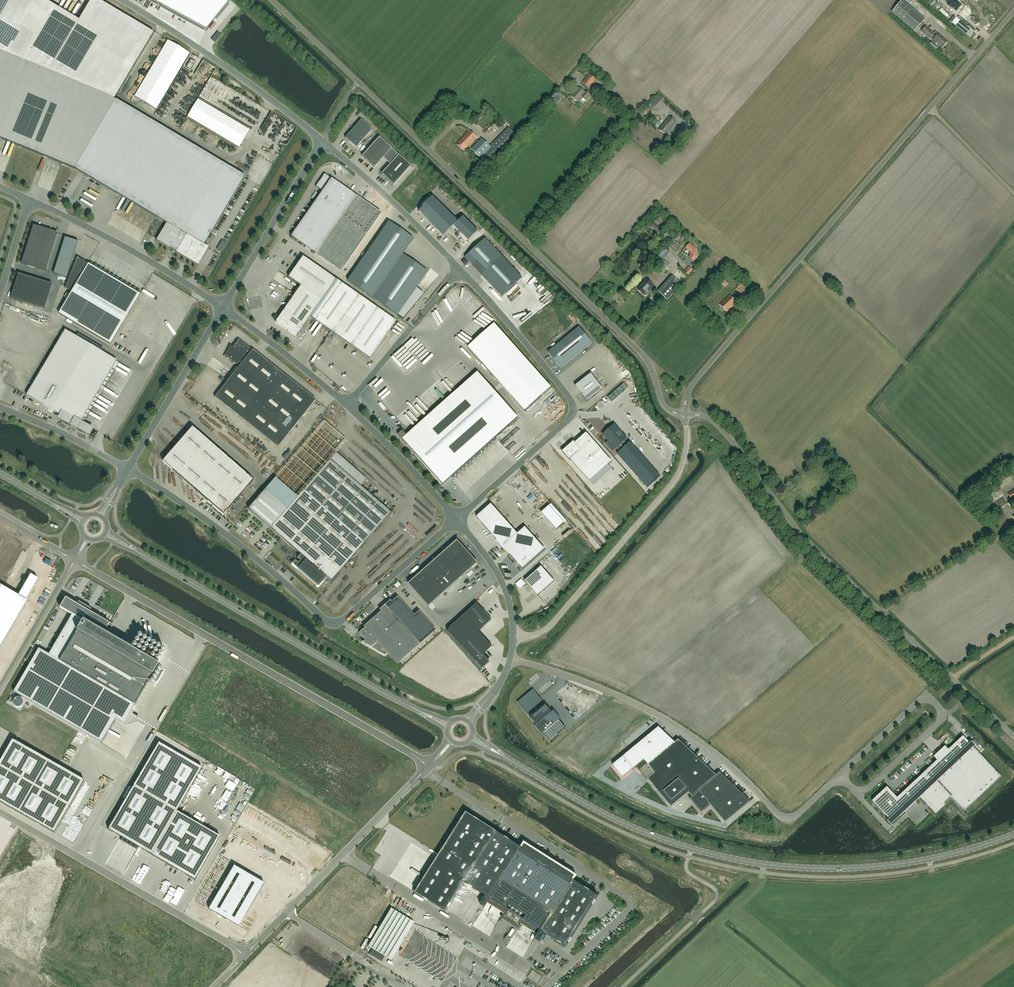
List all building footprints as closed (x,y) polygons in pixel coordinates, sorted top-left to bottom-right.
[(75,168),(167,223),(156,240),(170,248),(171,248),(171,249),(172,250),(173,249),(176,252),(198,265),(208,248),(204,245),(245,176),(116,99),(115,100),(114,99),(153,33),(98,0),(91,0),(79,20),(44,0),(0,0),(0,138),(75,168)] [(225,0),(150,0),(206,30),(229,3),(225,0)] [(892,12),(915,32),(925,20),(903,0),(892,12)] [(943,1),(948,4),(948,5),(951,8),(952,8),(956,12),(962,5),(957,1),(956,0),(944,0),(943,1)] [(929,38),(934,33),(926,26),(921,31),(929,38)] [(933,41),(931,43),(937,48),(939,45),(942,48),(948,42),(939,34),(933,40),(933,41)] [(168,40),(135,97),(157,110),(190,54),(168,40)] [(187,67),(191,70),(195,62),(191,60),(187,67)] [(597,80),(589,74),(582,83),(590,89),(591,88),(595,83),(597,80)] [(578,102),(582,98),(586,101),(591,95),(586,91),(584,92),(578,87),(571,96),(578,102)] [(649,104),(657,110),(665,101),(657,94),(649,104)] [(250,131),(198,100),(188,117),(240,148),(250,131)] [(666,135),(677,122),(669,116),(664,122),(665,122),(659,130),(666,135)] [(345,138),(356,148),(372,130),(361,120),(345,138)] [(684,126),(677,133),(682,137),(688,130),(684,126)] [(481,157),(488,164),(517,135),(509,127),(490,147),(482,139),(472,149),(480,158),(481,157)] [(466,149),(477,138),(469,131),(458,143),(459,144),(457,145),(463,150),(465,148),(466,149)] [(383,158),(391,149),(387,145),(379,137),(362,156),(374,167),(383,158)] [(398,155),(381,174),(394,185),(411,166),(398,155)] [(356,196),(324,174),(316,186),(322,191),(291,236),(316,254),(356,196)] [(426,204),(419,211),(422,215),(444,236),(458,222),(437,200),(430,208),(426,204)] [(388,222),(348,280),(403,319),(424,294),(416,288),(427,272),(403,255),(413,239),(388,222)] [(21,264),(45,271),(57,233),(33,225),(21,264)] [(78,242),(65,237),(53,274),(67,278),(78,242)] [(486,239),(465,258),(502,297),(522,278),(486,239)] [(689,244),(686,248),(691,252),(691,255),(689,257),(694,261),(696,258),(696,250),(689,244)] [(310,317),(336,280),(303,257),(288,277),(301,286),(276,322),(297,336),(310,317)] [(111,344),(140,295),(88,264),(59,314),(111,344)] [(52,284),(18,274),(10,299),(44,309),(52,284)] [(672,276),(658,291),(668,300),(681,285),(672,276)] [(647,293),(646,293),(646,292),(648,289),(649,290),(654,285),(646,278),(642,282),(643,283),(637,290),(643,295),(643,294),(644,295),(645,296),(646,296),(647,295),(647,294),(647,293)] [(370,359),(396,322),(336,280),(310,317),(370,359)] [(722,283),(726,288),(730,284),(726,280),(722,283)] [(750,292),(742,284),(737,289),(745,297),(750,292)] [(727,312),(737,303),(729,295),(720,304),(727,312)] [(494,324),(468,347),(525,411),(551,388),(494,324)] [(548,352),(561,368),(592,342),(579,327),(548,352)] [(59,414),(61,410),(63,411),(59,419),(71,425),(76,428),(77,428),(88,434),(92,428),(81,422),(117,361),(65,330),(26,395),(59,414)] [(215,397),(278,447),(316,400),(238,339),(232,347),(231,346),(229,348),(230,349),(226,355),(240,366),(215,397)] [(221,364),(219,366),(229,373),(230,371),(221,364)] [(518,417),(478,372),(407,436),(403,431),(398,435),(407,446),(408,445),(443,484),(518,417)] [(603,390),(591,374),(575,386),(583,396),(588,402),(595,396),(603,390)] [(192,427),(162,461),(208,501),(223,514),(227,510),(253,480),(192,427)] [(616,427),(605,437),(608,441),(615,449),(616,448),(620,452),(625,447),(628,444),(624,441),(627,438),(616,427)] [(574,441),(562,452),(570,460),(590,481),(612,462),(586,433),(575,443),(574,441)] [(619,452),(617,454),(647,488),(660,476),(630,442),(625,447),(619,452)] [(337,453),(271,528),(301,554),(297,558),(300,560),(298,563),(295,561),(292,564),(318,587),(327,577),(331,581),(391,513),(361,487),(367,479),(337,453)] [(812,477),(802,486),(808,493),(818,485),(812,477)] [(1001,486),(1003,488),(1013,481),(1013,480),(1013,478),(1001,486)] [(1006,501),(1004,496),(1005,495),(1002,490),(993,495),(998,505),(1006,501)] [(491,504),(476,517),(503,547),(518,534),(491,504)] [(549,506),(542,512),(557,530),(564,523),(549,506)] [(518,534),(503,547),(523,569),(545,549),(525,527),(518,534)] [(408,584),(429,607),(472,569),(462,557),(468,552),(458,540),(408,584)] [(541,566),(524,581),(538,596),(554,581),(541,566)] [(18,596),(0,585),(0,648),(27,601),(26,600),(38,579),(31,575),(18,596)] [(521,579),(515,584),(519,589),(525,584),(521,579)] [(397,664),(420,644),(436,630),(419,611),(414,615),(397,596),(386,606),(363,627),(365,628),(364,629),(363,629),(359,633),(365,640),(362,642),(385,655),(387,653),(397,664)] [(39,649),(13,692),(101,743),(115,719),(124,724),(158,665),(107,635),(113,625),(95,614),(95,615),(89,612),(91,609),(79,602),(77,605),(65,598),(60,608),(72,615),(49,655),(44,652),(39,649)] [(492,620),(477,603),(447,630),(482,669),(490,662),(483,655),(492,646),(479,632),(492,620)] [(521,704),(537,691),(533,686),(517,699),(521,704)] [(565,728),(559,720),(561,719),(554,711),(552,712),(546,704),(530,717),(537,725),(535,726),(542,735),(543,733),(550,741),(550,742),(558,736),(559,735),(558,734),(566,728),(565,728)] [(950,797),(952,798),(964,811),(1001,777),(963,736),(897,798),(887,787),(872,801),(889,819),(897,812),(900,816),(921,798),(923,797),(936,810),(950,797)] [(0,761),(0,802),(54,833),(84,780),(12,739),(0,761)] [(648,765),(647,764),(639,770),(646,780),(648,779),(658,791),(698,758),(678,740),(648,765)] [(158,743),(108,829),(195,880),(220,837),(177,811),(202,768),(158,743)] [(937,754),(942,748),(939,745),(933,751),(937,754)] [(658,791),(671,807),(689,793),(692,797),(690,799),(698,809),(699,808),(701,811),(704,809),(705,809),(711,805),(725,822),(750,802),(720,773),(716,775),(698,758),(658,791)] [(934,816),(936,813),(929,807),(927,810),(934,816)] [(549,858),(524,842),(521,847),(496,831),(464,882),(485,896),(480,904),(485,907),(489,901),(505,911),(501,917),(518,928),(522,923),(538,934),(535,939),(540,942),(545,933),(566,947),(598,896),(573,880),(576,875),(554,861),(554,862),(549,859),(549,858)] [(264,883),(220,858),(195,901),(234,924),(231,929),(245,937),(255,919),(246,914),(264,883)] [(415,922),(392,908),(369,946),(373,948),(369,954),(382,962),(385,956),(392,960),(415,922)]
